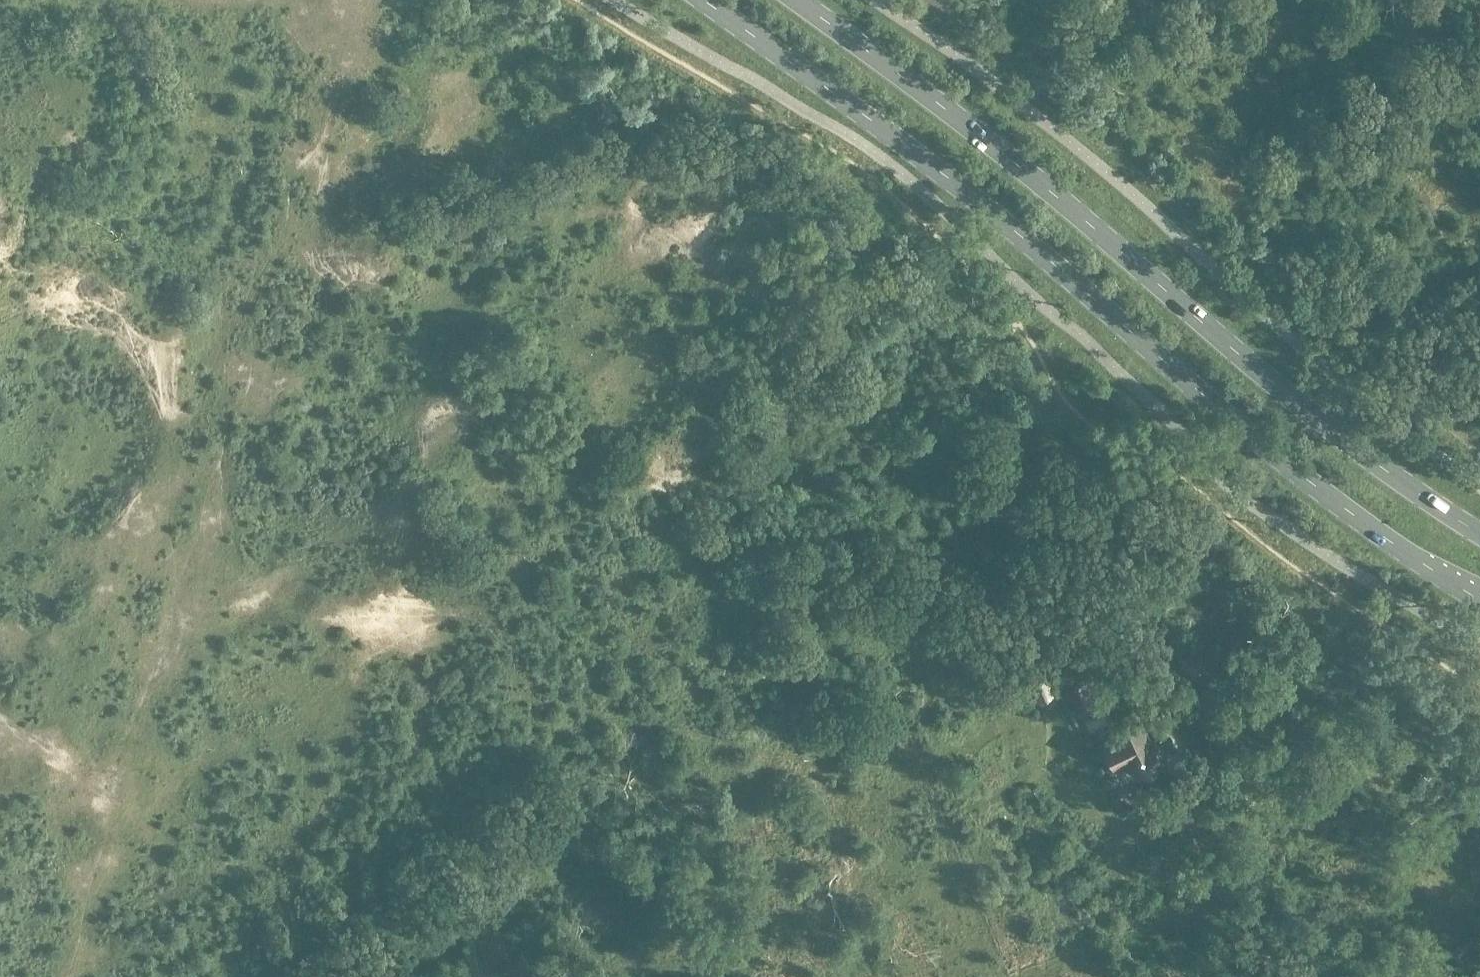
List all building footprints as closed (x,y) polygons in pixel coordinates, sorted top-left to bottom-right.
[(1028,684),(1037,702),(1054,694),(1045,676),(1028,684)] [(1064,690),(1075,713),(1100,701),(1089,678),(1064,690)] [(1100,742),(1113,770),(1128,763),(1135,776),(1165,762),(1152,733),(1149,735),(1141,718),(1112,732),(1114,735),(1100,742)]
